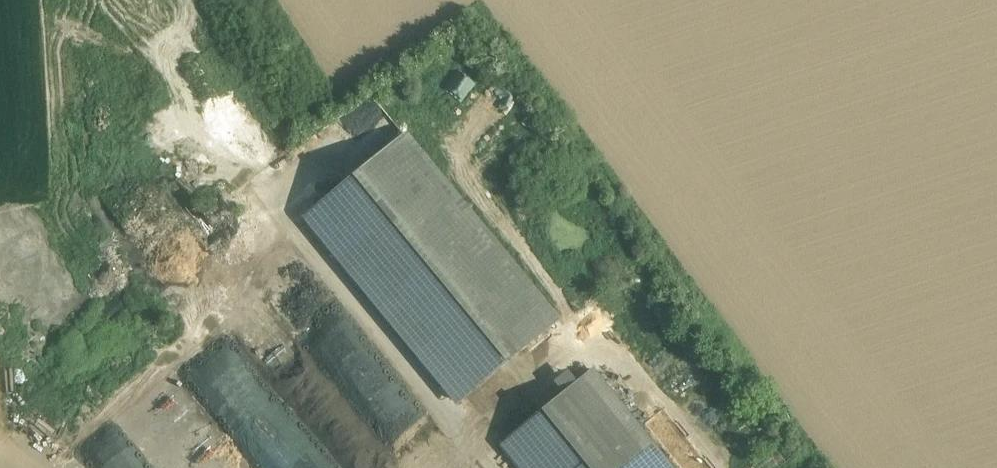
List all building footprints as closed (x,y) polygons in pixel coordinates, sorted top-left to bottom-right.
[(306,217),(459,402),(558,321),(405,136),(306,217)] [(558,388),(573,380),(566,368),(551,376),(558,388)] [(517,467),(673,467),(593,370),(500,447),(517,467)] [(303,441),(317,459),(326,452),(332,459),(351,444),(331,419),(303,441)]
